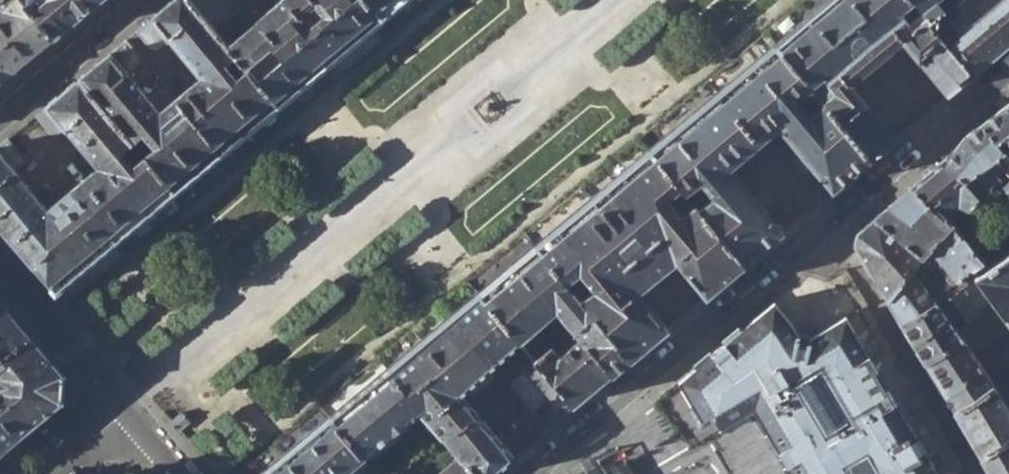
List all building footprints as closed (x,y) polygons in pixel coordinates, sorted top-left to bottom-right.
[(53,39),(21,0),(14,0),(0,12),(0,83),(53,39)] [(0,0),(0,12),(14,0),(0,0)] [(99,0),(21,0),(53,39),(99,0)] [(178,95),(158,112),(125,73),(139,61),(139,55),(125,39),(77,80),(131,145),(141,136),(149,145),(139,154),(171,193),(223,150),(274,107),(239,64),(229,72),(221,63),(231,55),(224,47),(216,37),(186,0),(172,0),(135,31),(149,48),(154,48),(167,38),(200,77),(178,95)] [(216,37),(238,19),(222,0),(186,0),(216,37)] [(224,47),(231,55),(239,64),(274,107),(378,21),(361,0),(281,0),(224,47)] [(378,21),(403,0),(361,0),(378,21)] [(775,42),(808,81),(824,69),(828,74),(825,91),(820,95),(825,101),(869,155),(893,135),(851,81),(903,40),(945,91),(972,68),(929,18),(926,14),(913,25),(902,11),(916,2),(914,0),(825,0),(775,42)] [(916,2),(926,14),(929,18),(941,8),(940,6),(935,0),(914,0),(916,2)] [(954,14),(946,1),(940,6),(941,8),(929,18),(972,68),(1008,37),(1008,0),(973,0),(954,14)] [(775,42),(649,148),(682,187),(686,192),(700,181),(713,197),(699,207),(744,261),(782,229),(739,177),(790,137),(832,187),(869,155),(825,101),(810,114),(795,95),(810,83),(808,81),(775,42)] [(114,242),(171,193),(139,154),(129,162),(121,152),(131,145),(77,80),(45,106),(65,130),(97,169),(70,190),(48,210),(15,171),(0,152),(0,226),(56,290),(114,242)] [(942,158),(962,184),(983,168),(997,157),(989,147),(997,142),(1005,151),(1008,148),(1008,101),(961,138),(946,157),(945,156),(942,158)] [(54,138),(65,130),(45,106),(34,115),(54,138)] [(0,144),(0,152),(15,171),(25,163),(5,139),(0,144)] [(1005,151),(997,142),(989,147),(997,157),(1005,151)] [(649,148),(534,244),(566,282),(582,268),(597,285),(581,299),(630,358),(668,326),(638,291),(677,258),(706,294),(744,261),(699,207),(696,204),(682,216),(668,198),(682,187),(649,148)] [(1005,151),(997,157),(983,168),(962,184),(972,197),(992,181),(987,174),(996,168),(1001,174),(1008,168),(1008,148),(1005,151)] [(942,158),(907,188),(936,214),(948,204),(955,211),(969,199),(972,197),(962,184),(942,158)] [(1001,174),(996,168),(987,174),(992,181),(996,177),(1001,174)] [(1001,174),(996,177),(1008,193),(1008,168),(1001,174)] [(853,244),(885,298),(917,264),(938,297),(958,283),(961,279),(957,272),(963,268),(977,258),(952,229),(943,220),(936,214),(907,188),(856,232),(853,244)] [(952,229),(977,258),(983,266),(1008,248),(1008,246),(969,199),(955,211),(943,220),(952,229)] [(534,244),(478,292),(534,358),(550,345),(534,327),(556,309),(571,328),(572,326),(580,335),(612,373),(630,358),(581,299),(573,290),(565,296),(557,288),(566,282),(534,244)] [(983,266),(969,275),(990,302),(992,301),(1008,327),(1008,248),(983,266)] [(844,314),(843,313),(867,300),(847,264),(802,290),(822,326),(844,314)] [(885,298),(900,321),(938,297),(917,264),(885,298)] [(963,268),(957,272),(961,279),(969,275),(963,268)] [(938,297),(955,326),(978,311),(958,283),(938,297)] [(460,457),(475,473),(492,473),(510,459),(513,456),(458,390),(493,362),(548,427),(574,406),(534,358),(478,292),(386,369),(421,410),(441,434),(460,457)] [(900,321),(924,362),(962,339),(955,326),(938,297),(900,321)] [(758,408),(792,473),(938,473),(925,453),(843,315),(817,331),(818,334),(813,337),(812,340),(802,338),(791,336),(792,332),(790,326),(791,325),(776,299),(726,345),(758,408)] [(0,301),(0,452),(60,402),(62,371),(0,301)] [(1008,330),(1008,327),(992,301),(990,302),(978,311),(955,326),(962,339),(972,355),(1008,330)] [(574,406),(612,373),(580,335),(557,354),(550,345),(534,358),(574,406)] [(924,362),(953,410),(992,388),(972,355),(962,339),(924,362)] [(120,365),(131,356),(123,346),(111,356),(120,365)] [(363,457),(421,410),(386,369),(329,416),(363,457)] [(980,456),(1008,439),(1008,416),(992,388),(953,410),(980,456)] [(179,413),(170,421),(169,422),(177,431),(178,430),(187,422),(179,413)] [(363,457),(329,416),(260,473),(378,473),(363,457)] [(991,473),(1008,473),(1008,439),(980,456),(991,473)] [(597,450),(572,470),(575,473),(610,473),(597,450)] [(460,457),(439,473),(475,473),(460,457)] [(630,460),(616,468),(619,473),(638,473),(630,460)]
